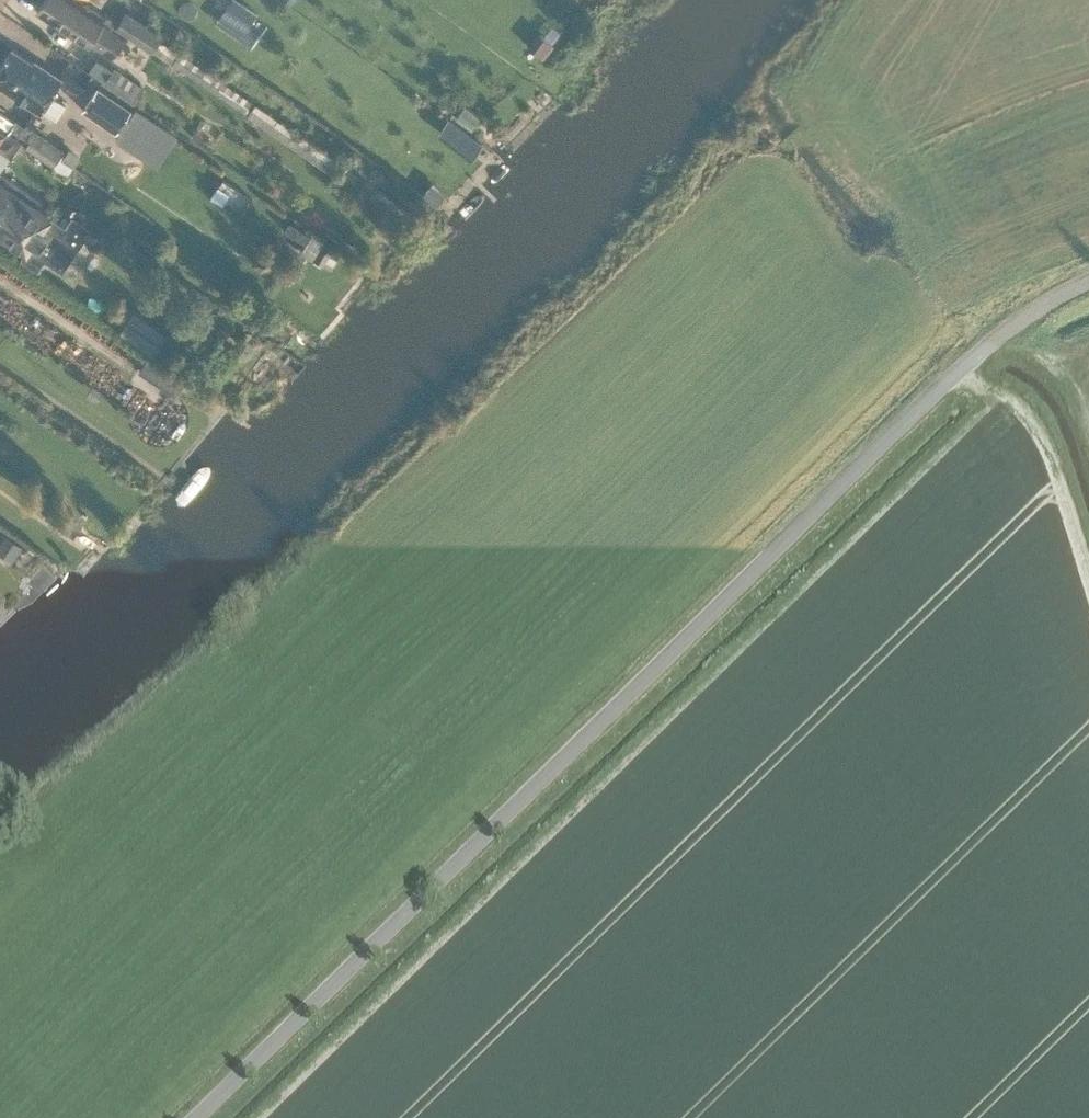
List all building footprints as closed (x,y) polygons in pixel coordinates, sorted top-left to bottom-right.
[(127,40),(69,0),(46,0),(39,10),(90,45),(92,42),(114,57),(127,40)] [(242,0),(231,0),(222,13),(247,29),(258,10),(242,0)] [(117,24),(171,62),(179,51),(176,49),(179,45),(128,10),(117,24)] [(63,78),(42,64),(41,66),(35,63),(13,48),(0,68),(0,84),(41,111),(63,78)] [(253,100),(181,51),(173,63),(245,112),(253,100)] [(146,87),(115,66),(105,82),(135,103),(146,87)] [(133,108),(99,85),(82,109),(117,132),(133,108)] [(476,124),(485,112),(470,102),(462,113),(476,124)] [(334,173),(342,162),(257,103),(249,114),(334,173)] [(122,136),(163,164),(184,134),(143,106),(122,136)] [(8,132),(55,165),(64,152),(17,119),(8,132)] [(21,142),(0,127),(0,148),(11,156),(21,142)] [(0,173),(0,231),(27,250),(23,256),(39,267),(47,256),(63,267),(90,229),(74,217),(67,226),(53,216),(40,206),(44,200),(2,171),(0,173)] [(285,228),(307,243),(303,249),(314,256),(324,241),(291,220),(285,228)] [(170,332),(135,309),(121,329),(156,353),(170,332)] [(7,533),(0,544),(0,551),(13,560),(24,545),(7,533)]
